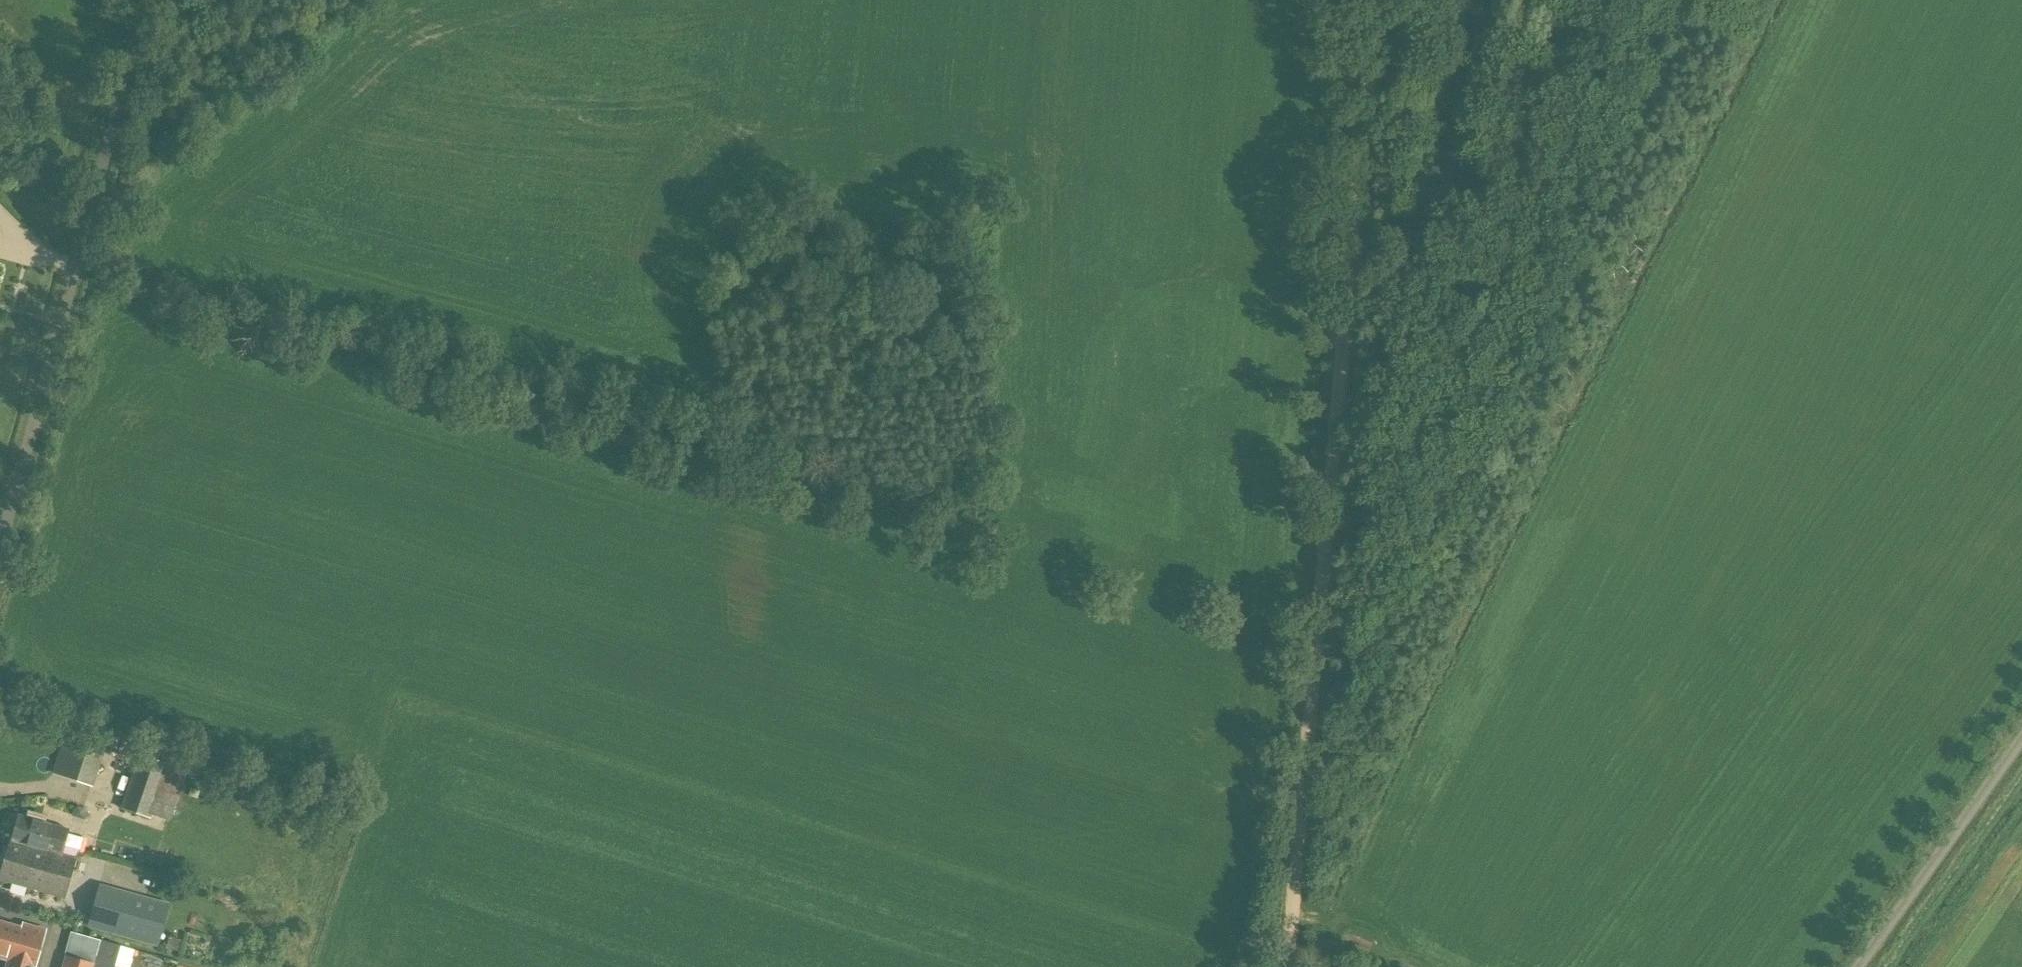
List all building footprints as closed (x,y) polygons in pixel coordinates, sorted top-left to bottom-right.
[(60,758),(66,760),(62,772),(94,784),(109,740),(69,727),(60,758)] [(139,753),(121,808),(151,818),(152,814),(170,819),(187,769),(139,753)] [(10,840),(9,842),(12,843),(11,844),(35,851),(34,852),(40,854),(39,859),(43,861),(41,867),(62,872),(65,859),(75,861),(76,859),(61,855),(69,828),(19,814),(12,840),(10,840)] [(9,842),(0,873),(0,880),(65,898),(75,861),(65,859),(62,872),(41,867),(43,861),(39,859),(40,854),(34,852),(35,851),(11,844),(12,843),(9,842)] [(87,926),(157,946),(169,904),(100,883),(87,926)] [(34,966),(44,929),(24,924),(23,928),(0,922),(0,958),(7,960),(5,966),(34,966)] [(120,945),(73,931),(62,966),(114,966),(120,945)] [(169,936),(166,948),(177,951),(180,939),(169,936)]
